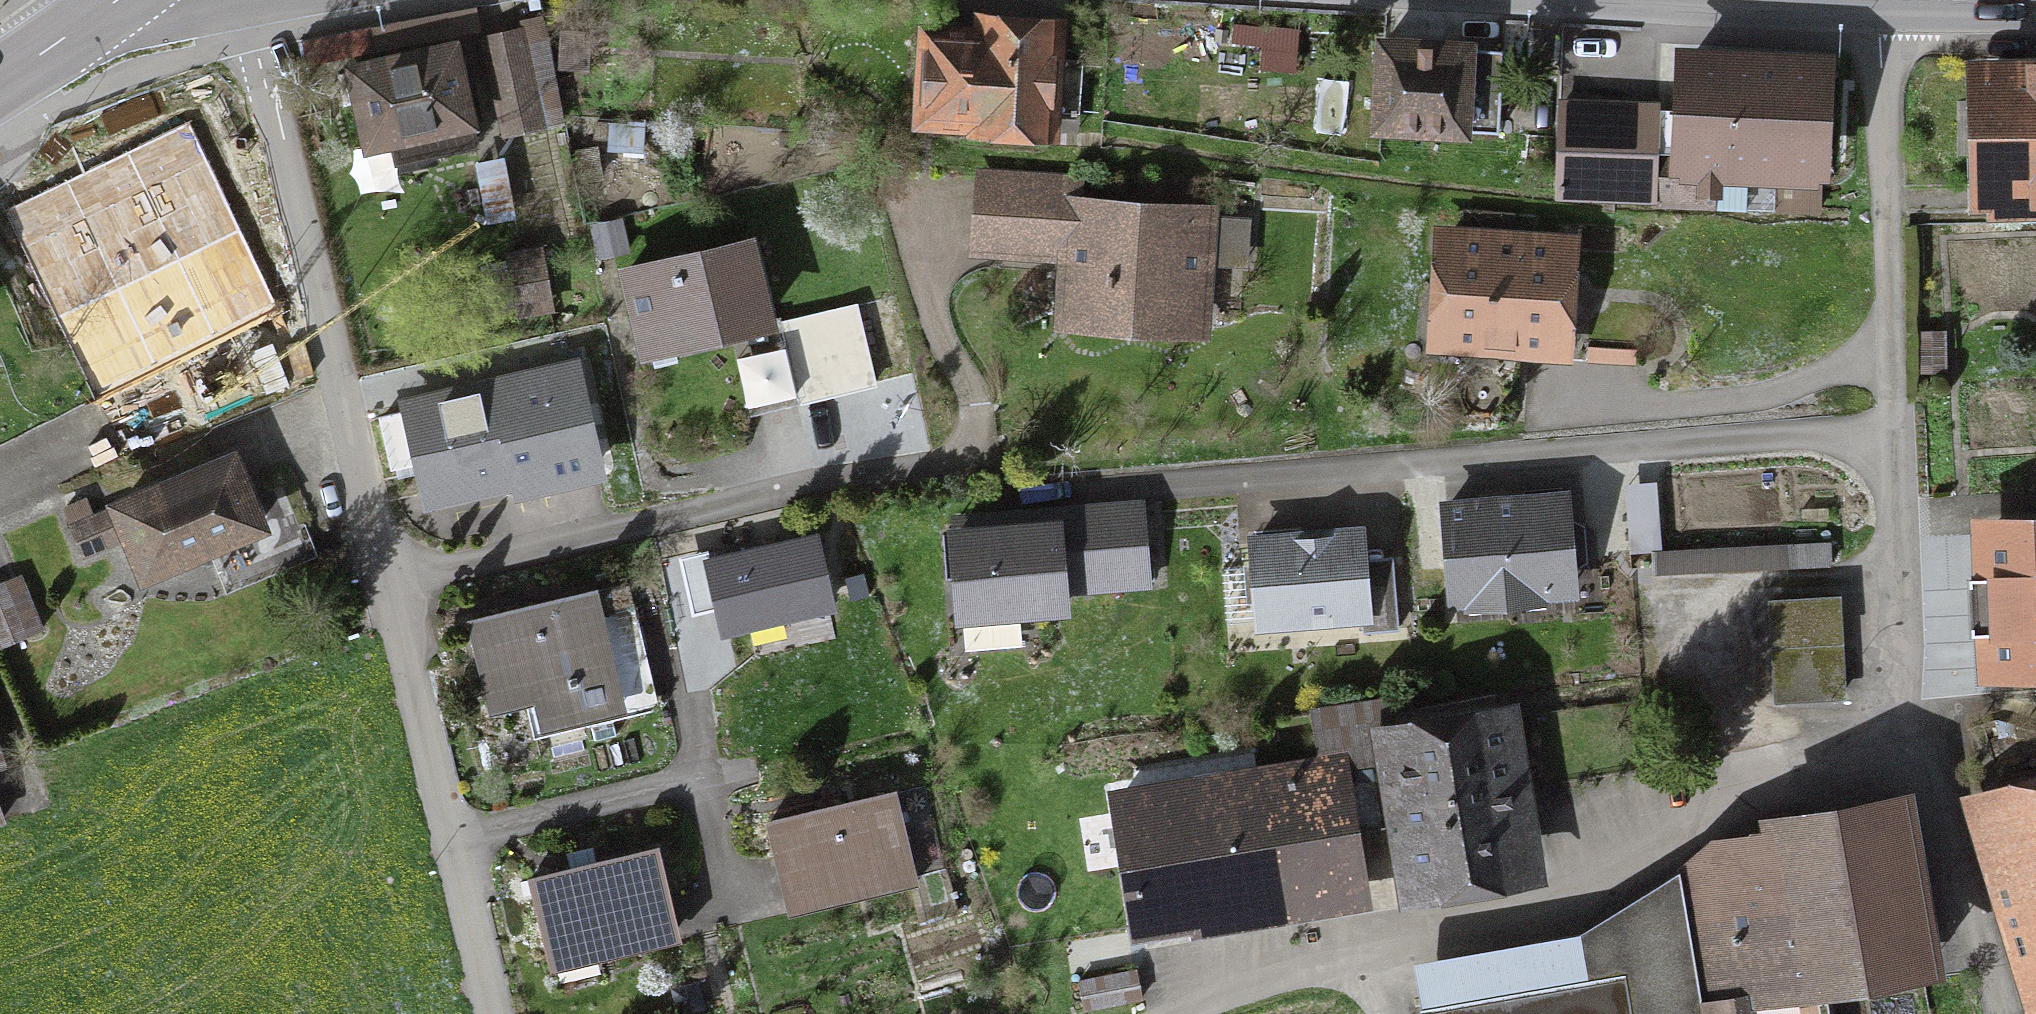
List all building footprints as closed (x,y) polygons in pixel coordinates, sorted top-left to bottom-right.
[(983,34),(929,31),(923,122),(1055,130),(1056,112),(1081,113),(1084,61),(1059,59),(1061,28),(1017,26),(1017,25),(1017,24),(1017,23),(1016,23),(1016,22),(1015,22),(1014,22),(988,20),(987,20),(986,20),(985,20),(985,21),(984,21),(984,22),(984,23),(983,34)] [(566,119),(566,116),(548,26),(488,39),(510,131),(566,119)] [(1504,84),(1486,83),(1488,50),(1386,44),(1382,125),(1501,131),(1504,84)] [(437,155),(479,146),(457,45),(353,68),(354,71),(340,74),(347,106),(361,102),(371,147),(432,134),(437,155)] [(1652,202),(1780,208),(1781,179),(1782,163),(1819,164),(1823,68),(1691,62),(1687,156),(1659,155),(1658,194),(1652,194),(1652,202)] [(1988,78),(1991,188),(2035,187),(2035,77),(1988,78)] [(1661,111),(1563,107),(1560,190),(1652,194),(1658,194),(1659,155),(1661,111)] [(189,123),(128,152),(179,260),(241,231),(189,123)] [(128,152),(67,181),(118,289),(179,260),(128,152)] [(987,177),(985,213),(1054,218),(1056,181),(987,177)] [(67,181),(6,210),(57,318),(118,289),(67,181)] [(1075,210),(1068,315),(1112,318),(1121,328),(1148,329),(1158,321),(1202,324),(1209,219),(1076,210),(1075,210)] [(985,213),(982,249),(1052,254),(1054,218),(985,213)] [(1577,346),(1639,350),(1644,253),(1569,249),(1569,247),(1449,239),(1443,339),(1490,342),(1495,352),(1509,353),(1516,343),(1563,345),(1567,294),(1581,296),(1577,346)] [(732,329),(769,321),(751,244),(629,273),(638,313),(647,350),(732,329)] [(541,250),(512,255),(522,314),(552,309),(541,250)] [(786,392),(769,321),(732,329),(749,401),(786,392)] [(443,368),(408,369),(409,401),(444,399),(443,368)] [(412,411),(431,494),(518,474),(521,484),(599,466),(578,372),(507,389),(508,395),(483,401),(481,394),(412,411)] [(261,526),(235,460),(95,518),(88,500),(68,509),(86,554),(132,535),(148,573),(261,526)] [(1651,477),(1625,477),(1626,533),(1653,532),(1651,477)] [(1590,561),(1589,543),(1573,535),(1570,535),(1567,498),(1450,508),(1457,600),(1574,590),(1572,571),(1575,571),(1590,561)] [(1008,620),(1022,619),(1029,610),(1065,607),(1064,592),(1152,585),(1147,526),(1059,534),(1059,526),(958,535),(964,616),(1000,612),(1008,620)] [(1994,530),(1996,576),(1973,577),(1975,633),(1998,632),(1999,667),(2035,665),(2035,528),(1994,530)] [(1821,532),(1652,537),(1653,563),(1822,558),(1821,532)] [(723,631),(833,606),(816,534),(707,559),(723,631)] [(1364,560),(1362,534),(1257,543),(1264,622),(1366,614),(1367,632),(1400,629),(1394,558),(1364,560)] [(44,629),(22,576),(0,585),(0,647),(44,629)] [(545,725),(646,701),(637,662),(616,667),(608,635),(632,629),(621,587),(473,624),(494,708),(539,698),(545,725)] [(1776,603),(1778,641),(1841,638),(1839,599),(1776,603)] [(1841,638),(1778,641),(1778,642),(1781,699),(1844,695),(1841,638)] [(1397,734),(1363,739),(1370,786),(1382,784),(1389,828),(1401,907),(1554,883),(1524,694),(1394,715),(1395,722),(1397,734)] [(1370,901),(1359,833),(1389,828),(1382,784),(1370,786),(1363,739),(1397,734),(1395,722),(1394,715),(1392,703),(1314,715),(1321,757),(1108,791),(1132,939),(1370,901)] [(792,910),(841,899),(838,886),(916,867),(919,880),(928,920),(959,911),(955,877),(951,877),(945,860),(928,787),(898,794),(771,824),(792,910)] [(1994,807),(2035,948),(2035,794),(1994,807)] [(1889,817),(1719,848),(1681,870),(1706,1013),(1828,1013),(1825,996),(1855,991),(1851,966),(1912,955),(1889,817)] [(661,851),(534,881),(555,966),(603,955),(600,943),(678,924),(661,851)] [(1628,971),(1593,977),(1587,942),(1537,951),(1543,986),(1423,1006),(1424,1013),(1635,1013),(1628,971)] [(1088,1009),(1144,998),(1139,970),(1082,981),(1088,1009)]
